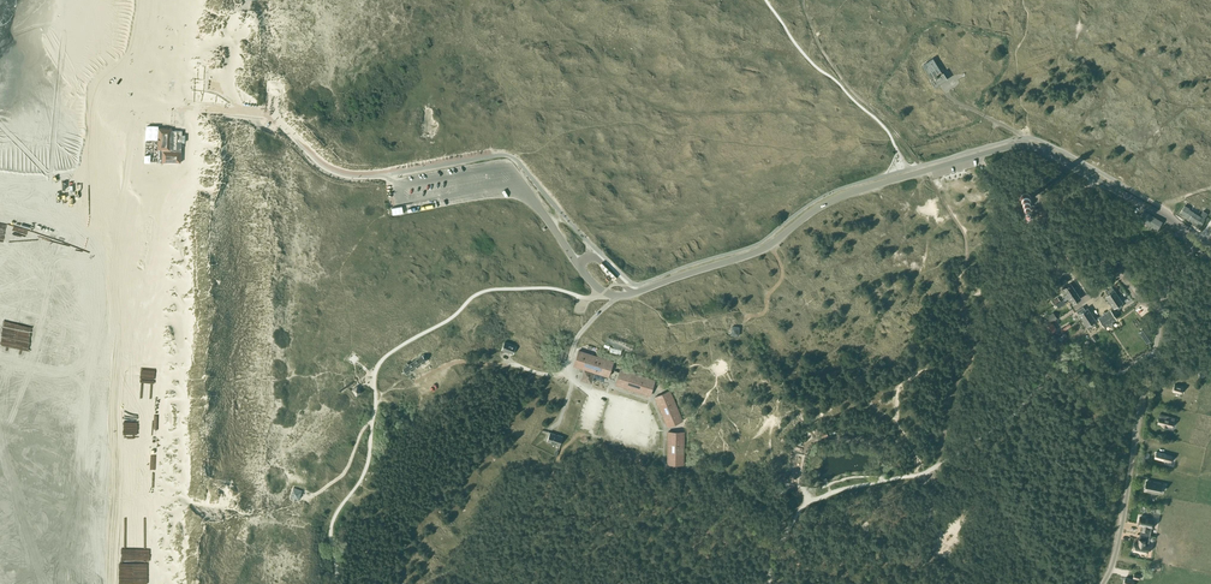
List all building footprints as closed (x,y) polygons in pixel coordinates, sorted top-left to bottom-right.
[(934,87),(947,79),(943,73),(942,73),(932,59),(923,65),(932,79),(931,80),(934,87)] [(159,136),(158,140),(160,141),(159,148),(158,148),(158,161),(181,162),(182,131),(170,130),(160,129),(160,136),(159,136)] [(1020,196),(1020,197),(1020,198),(1020,200),(1021,201),(1022,202),(1023,202),(1024,203),(1025,203),(1026,203),(1027,203),(1029,202),(1030,200),(1031,198),(1031,196),(1031,195),(1030,194),(1029,193),(1028,192),(1026,192),(1025,191),(1023,192),(1022,193),(1021,194),(1020,196)] [(1184,206),(1180,212),(1190,219),(1200,225),(1204,219),(1207,214),(1203,211),(1200,216),(1194,213),(1188,209),(1188,208),(1184,206)] [(1143,211),(1139,219),(1148,224),(1152,216),(1143,211)] [(1152,216),(1148,224),(1153,227),(1157,229),(1159,227),(1162,222),(1152,216)] [(1066,297),(1067,296),(1075,291),(1070,283),(1062,288),(1066,294),(1064,296),(1065,298),(1066,297)] [(1112,291),(1111,291),(1113,289),(1112,287),(1105,291),(1107,294),(1105,296),(1108,301),(1107,302),(1108,303),(1118,296),(1114,290),(1112,291)] [(1081,298),(1075,291),(1067,296),(1066,297),(1065,298),(1066,300),(1069,298),(1073,304),(1081,298)] [(1120,304),(1122,302),(1118,296),(1108,303),(1109,304),(1110,303),(1113,308),(1116,306),(1118,309),(1122,307),(1120,304)] [(1060,301),(1056,304),(1058,308),(1065,303),(1063,300),(1060,301)] [(1085,309),(1083,306),(1076,311),(1077,313),(1080,312),(1078,314),(1082,320),(1093,313),(1092,312),(1090,313),(1087,308),(1085,309)] [(1116,318),(1110,309),(1105,313),(1104,311),(1102,313),(1103,314),(1098,318),(1104,326),(1108,324),(1110,327),(1113,324),(1111,321),(1116,318)] [(1040,323),(1043,327),(1057,317),(1053,312),(1047,316),(1048,318),(1040,323)] [(1095,325),(1093,322),(1095,320),(1092,315),(1093,314),(1093,313),(1082,320),(1086,326),(1089,325),(1087,327),(1088,329),(1095,325)] [(1056,329),(1052,322),(1043,328),(1048,335),(1056,329)] [(1070,324),(1060,330),(1061,332),(1071,326),(1070,324)] [(1145,328),(1140,331),(1147,343),(1152,340),(1145,328)] [(632,351),(633,345),(608,337),(606,343),(613,345),(613,347),(622,350),(623,348),(632,351)] [(513,353),(516,346),(505,342),(502,349),(513,353)] [(561,348),(557,360),(564,362),(568,351),(561,348)] [(574,366),(584,369),(586,370),(586,371),(584,370),(582,379),(591,382),(594,373),(592,373),(593,371),(609,376),(613,361),(579,350),(574,366)] [(425,359),(427,358),(424,354),(408,365),(407,363),(405,364),(406,366),(403,368),(407,374),(426,360),(425,359)] [(616,384),(650,395),(655,380),(620,369),(616,384)] [(358,394),(361,392),(358,387),(359,386),(358,385),(352,389),(355,394),(357,392),(358,394)] [(1181,393),(1183,387),(1174,385),(1173,391),(1181,393)] [(683,420),(670,390),(655,397),(668,427),(683,420)] [(1174,418),(1160,414),(1159,417),(1157,423),(1161,424),(1161,425),(1166,426),(1167,426),(1172,427),(1174,421),(1173,421),(1174,418)] [(668,431),(667,464),(683,464),(684,432),(668,431)] [(560,445),(563,436),(550,432),(547,441),(560,445)] [(1156,451),(1154,458),(1164,460),(1170,462),(1172,456),(1165,454),(1156,451)] [(1165,489),(1166,485),(1147,481),(1145,490),(1159,493),(1160,488),(1165,489)] [(299,499),(302,490),(294,487),(291,496),(299,499)] [(1141,525),(1140,534),(1146,536),(1147,531),(1150,531),(1151,527),(1152,527),(1153,520),(1139,517),(1138,524),(1141,525)] [(1145,540),(1146,536),(1140,534),(1138,544),(1134,543),(1133,550),(1147,553),(1148,546),(1147,546),(1148,541),(1145,540)]
